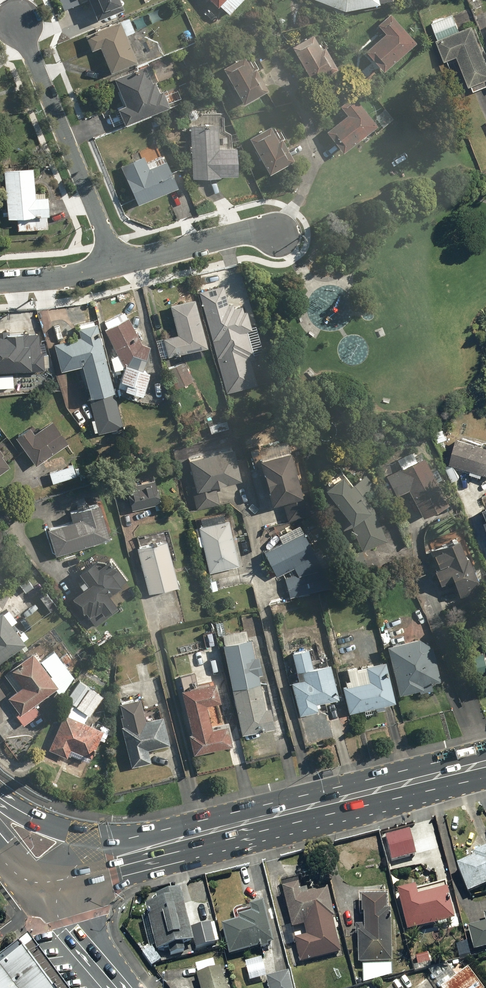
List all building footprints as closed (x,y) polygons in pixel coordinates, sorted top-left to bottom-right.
[(63,11),(80,4),(79,0),(59,0),(63,11)] [(95,21),(122,10),(118,0),(87,0),(95,21)] [(216,6),(217,4),(228,15),(243,0),(210,0),(216,6)] [(342,10),(377,3),(376,0),(317,0),(342,10)] [(473,24),(467,26),(462,12),(431,23),(445,62),(458,58),(468,86),(485,79),(485,61),(473,24)] [(413,42),(389,14),(376,24),(384,34),(368,47),(384,66),(413,42)] [(128,18),(85,36),(91,51),(99,47),(110,73),(137,62),(126,35),(133,32),(128,18)] [(312,33),(292,45),(311,77),(333,64),(323,47),(321,49),(312,33)] [(245,60),(225,71),(243,103),(265,90),(254,70),(252,72),(245,60)] [(122,105),(116,108),(117,111),(108,114),(114,128),(167,107),(155,78),(147,81),(142,68),(112,80),(122,105)] [(342,152),(376,125),(352,96),(340,106),(347,115),(326,132),(342,152)] [(202,118),(197,118),(197,111),(189,111),(189,118),(190,178),(218,178),(218,175),(235,175),(235,147),(231,147),(231,132),(224,132),(224,113),(202,113),(202,118)] [(271,122),(248,136),(270,174),(293,161),(271,122)] [(142,155),(120,165),(138,206),(178,188),(166,160),(148,168),(142,155)] [(32,169),(3,170),(5,219),(16,219),(17,232),(47,230),(45,196),(33,197),(32,169)] [(228,303),(222,285),(199,291),(227,392),(256,384),(249,359),(254,358),(246,330),(250,329),(245,311),(243,311),(241,305),(233,307),(232,302),(228,303)] [(205,345),(191,298),(168,305),(176,334),(154,340),(160,358),(205,345)] [(129,308),(103,321),(107,327),(103,329),(123,367),(116,384),(139,394),(146,376),(148,347),(129,308)] [(80,337),(53,344),(60,371),(81,366),(88,396),(111,391),(95,323),(77,327),(80,337)] [(0,335),(0,370),(43,370),(43,350),(37,350),(37,333),(4,332),(4,335),(0,335)] [(185,359),(165,368),(173,388),(194,378),(185,359)] [(0,374),(0,387),(13,386),(12,373),(0,374)] [(113,392),(90,398),(98,431),(121,425),(113,392)] [(224,400),(207,404),(213,431),(231,427),(224,400)] [(28,426),(14,437),(35,465),(66,442),(50,421),(34,433),(28,426)] [(278,450),(271,427),(240,436),(247,459),(278,450)] [(442,428),(432,433),(440,446),(449,441),(442,428)] [(459,466),(457,471),(480,476),(481,472),(485,473),(485,444),(454,437),(449,464),(459,466)] [(233,447),(187,456),(197,510),(218,505),(214,484),(239,479),(233,447)] [(301,496),(286,450),(257,460),(272,506),(301,496)] [(0,454),(0,471),(8,464),(0,454)] [(448,501),(423,455),(385,476),(396,496),(407,490),(421,516),(448,501)] [(72,465),(48,472),(51,484),(76,477),(72,465)] [(342,470),(321,488),(338,507),(329,515),(342,529),(350,522),(360,549),(385,539),(372,505),(342,470)] [(153,478),(123,487),(130,510),(159,500),(153,478)] [(70,519),(44,527),(52,554),(106,538),(96,502),(67,510),(70,519)] [(199,546),(202,546),(208,573),(240,567),(229,512),(197,519),(199,529),(195,530),(199,546)] [(328,565),(333,562),(323,544),(312,550),(298,524),(277,535),(281,541),(262,551),(275,575),(283,571),(288,596),(289,596),(334,584),(328,565)] [(481,587),(467,555),(464,556),(456,538),(429,550),(436,566),(431,568),(438,582),(449,577),(458,597),(481,587)] [(167,540),(137,547),(147,594),(177,588),(167,540)] [(119,610),(107,595),(125,580),(106,557),(96,564),(91,558),(75,571),(81,578),(75,582),(80,588),(70,596),(96,628),(119,610)] [(22,642),(25,639),(29,636),(24,630),(20,633),(12,622),(16,619),(6,606),(0,611),(0,659),(16,646),(20,652),(26,647),(22,642)] [(24,616),(18,621),(28,632),(34,627),(24,616)] [(417,635),(386,644),(399,696),(444,684),(434,646),(417,635)] [(254,636),(220,642),(240,733),(272,727),(267,707),(264,708),(259,681),(263,680),(254,636)] [(306,648),(290,652),(294,672),(296,671),(298,680),(289,681),(298,715),(318,710),(316,704),(337,698),(327,662),(311,667),(306,648)] [(54,688),(60,695),(74,673),(55,650),(40,663),(31,652),(7,671),(20,686),(4,699),(26,725),(41,712),(35,704),(54,688)] [(484,650),(471,654),(475,672),(485,669),(485,657),(484,650)] [(366,680),(341,686),(348,713),(394,702),(384,659),(363,664),(366,680)] [(187,677),(176,680),(192,754),(232,746),(227,722),(209,725),(204,704),(219,701),(214,680),(189,685),(187,677)] [(100,697),(77,680),(64,697),(86,715),(100,697)] [(149,762),(147,749),(168,745),(161,705),(139,709),(137,698),(117,702),(129,766),(149,762)] [(67,757),(68,753),(87,760),(99,729),(62,714),(49,745),(47,749),(67,757)] [(382,839),(389,863),(415,855),(408,831),(382,839)] [(471,857),(472,860),(454,868),(466,896),(485,887),(485,851),(471,857)] [(341,953),(325,891),(308,894),(306,884),(280,891),(290,930),(304,927),(306,937),(290,941),(296,965),(341,953)] [(412,889),(394,894),(406,934),(452,920),(443,892),(441,893),(439,889),(414,896),(412,889)] [(191,943),(178,894),(165,896),(166,902),(147,906),(158,951),(191,943)] [(389,964),(389,913),(385,912),(385,900),(358,900),(358,918),(361,918),(361,929),(357,929),(357,964),(389,964)] [(271,948),(261,907),(248,909),(250,915),(234,919),(235,923),(220,927),(227,957),(259,949),(259,951),(271,948)] [(472,951),(485,948),(485,913),(482,914),(484,924),(465,928),(472,951)] [(209,924),(189,930),(195,951),(215,945),(209,924)] [(17,949),(0,962),(0,987),(46,987),(17,949)] [(194,977),(197,987),(225,987),(220,969),(213,970),(211,961),(195,965),(197,975),(194,977)] [(429,976),(437,987),(474,987),(473,987),(477,985),(474,981),(470,983),(463,974),(456,979),(447,966),(429,976)] [(264,980),(266,987),(291,987),(287,973),(264,980)]
